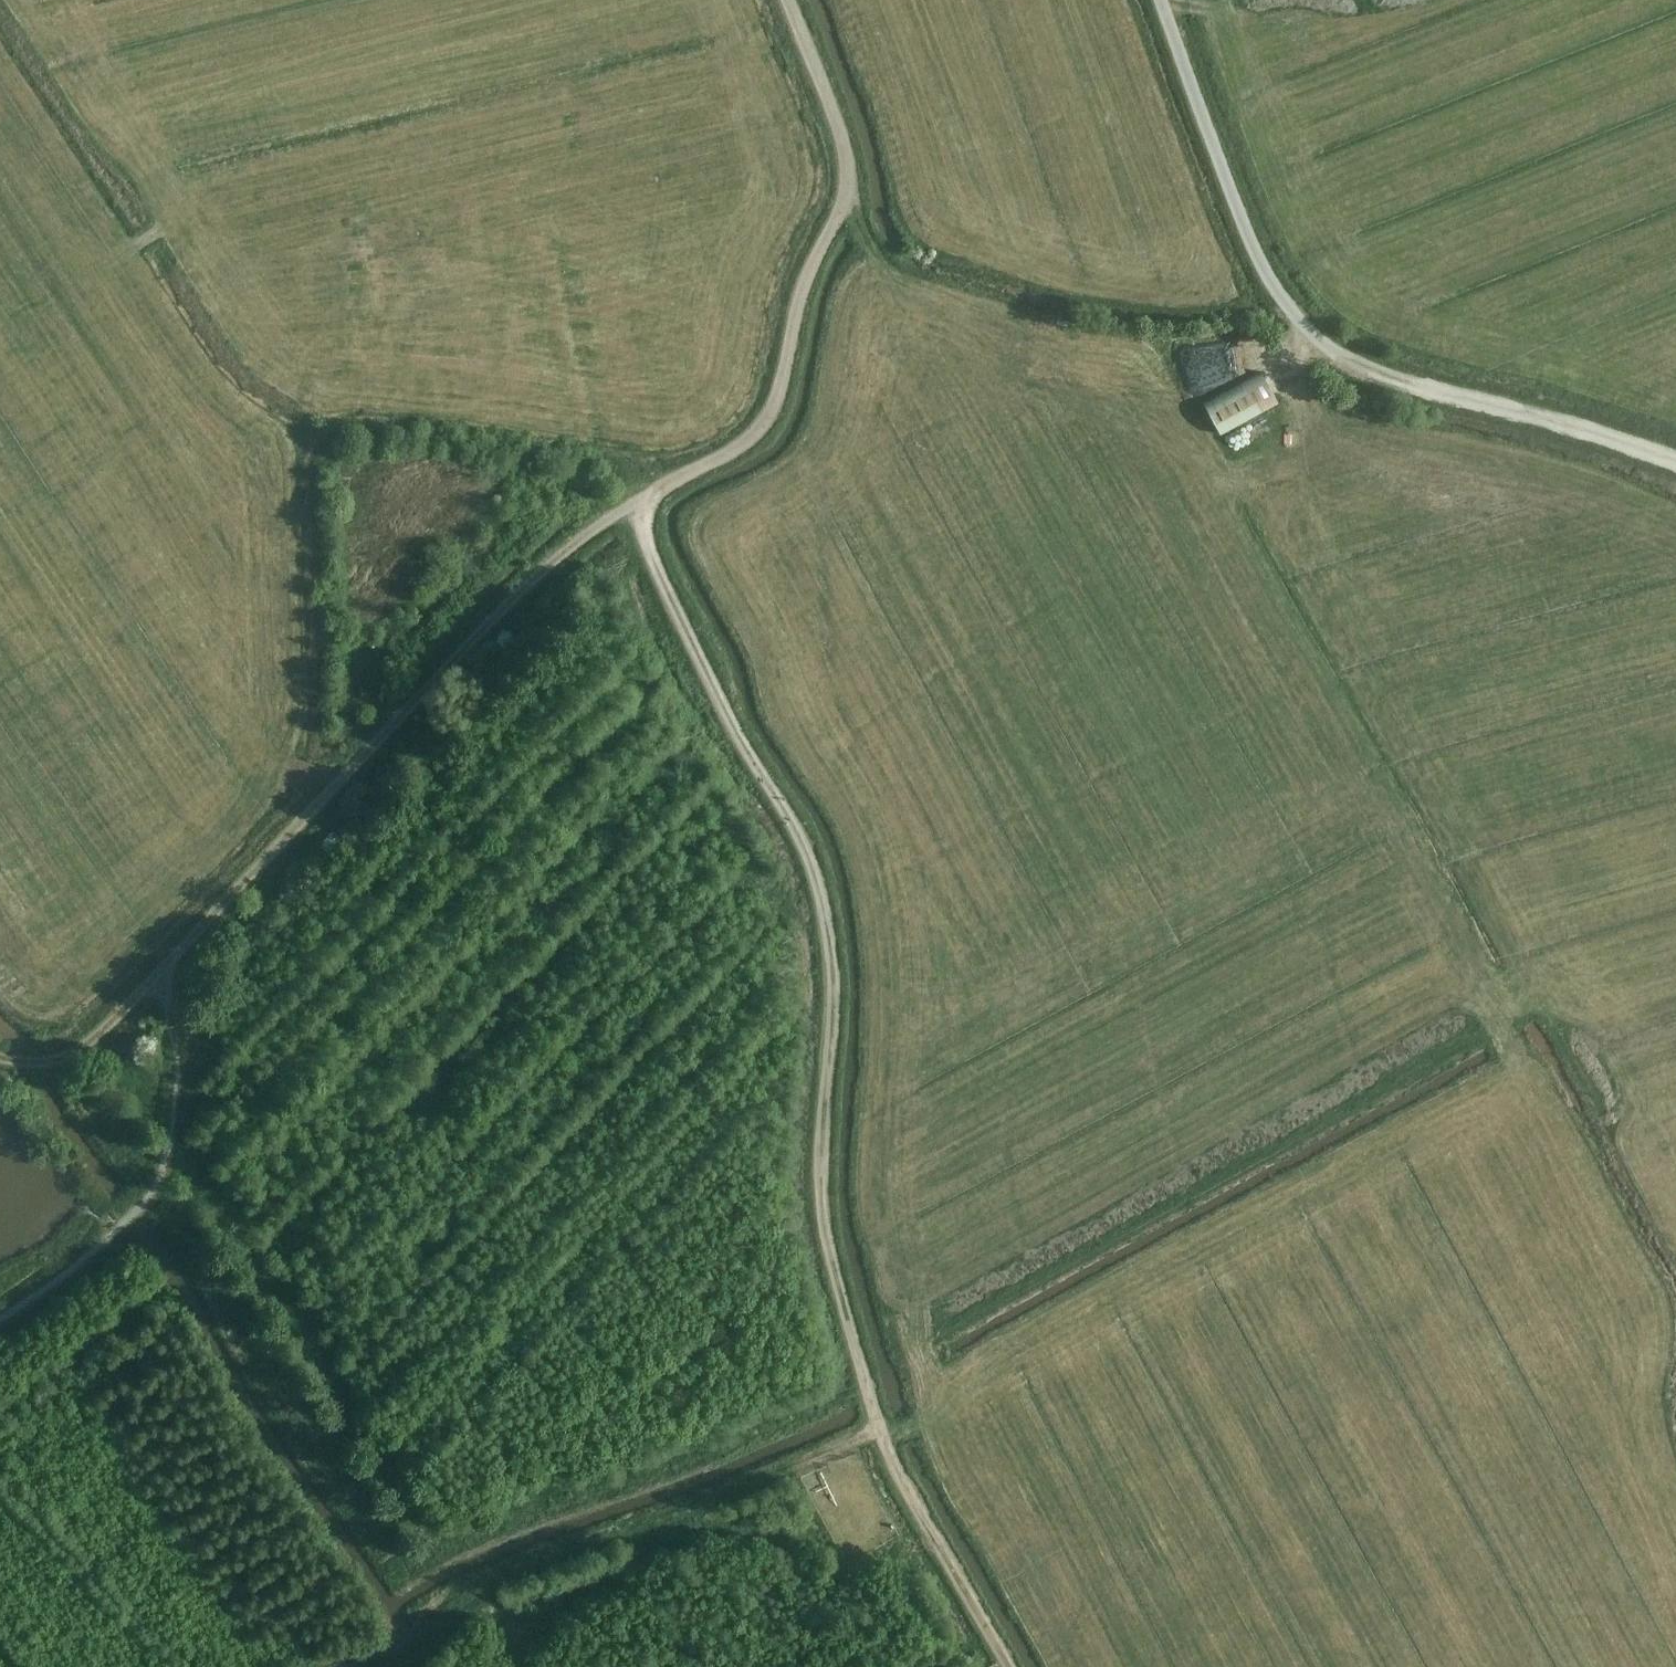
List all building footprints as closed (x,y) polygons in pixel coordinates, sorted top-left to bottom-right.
[(1279,404),(1263,370),(1200,399),(1216,433),(1279,404)]
